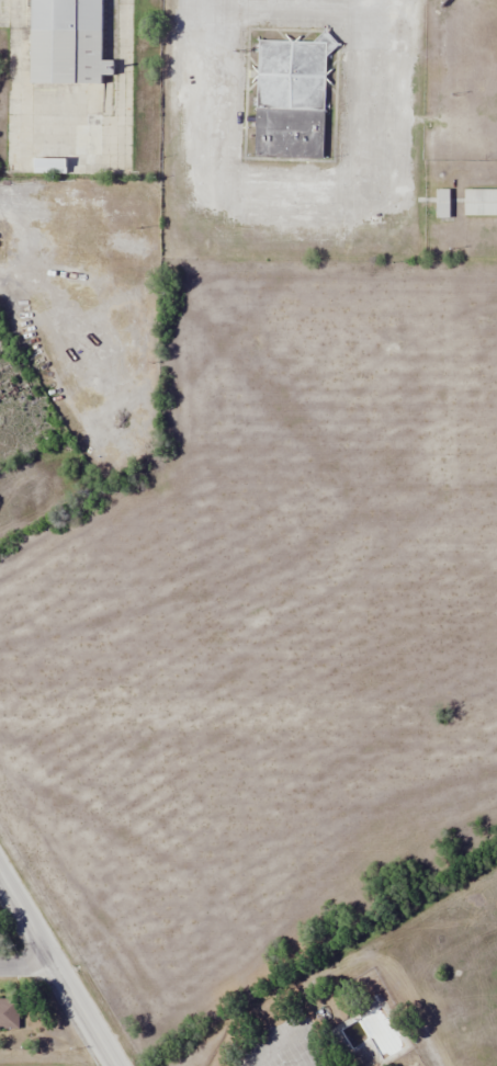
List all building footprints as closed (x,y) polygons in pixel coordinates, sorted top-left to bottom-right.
[(32,82),(102,83),(102,75),(114,75),(114,60),(102,60),(103,0),(33,0),(32,82)] [(258,39),(255,157),(324,158),(327,32),(316,32),(315,41),(258,39)] [(437,218),(449,218),(449,189),(437,189),(437,218)] [(464,189),(464,215),(496,215),(496,189),(464,189)] [(19,999),(0,999),(0,1029),(19,1029),(19,999)]
